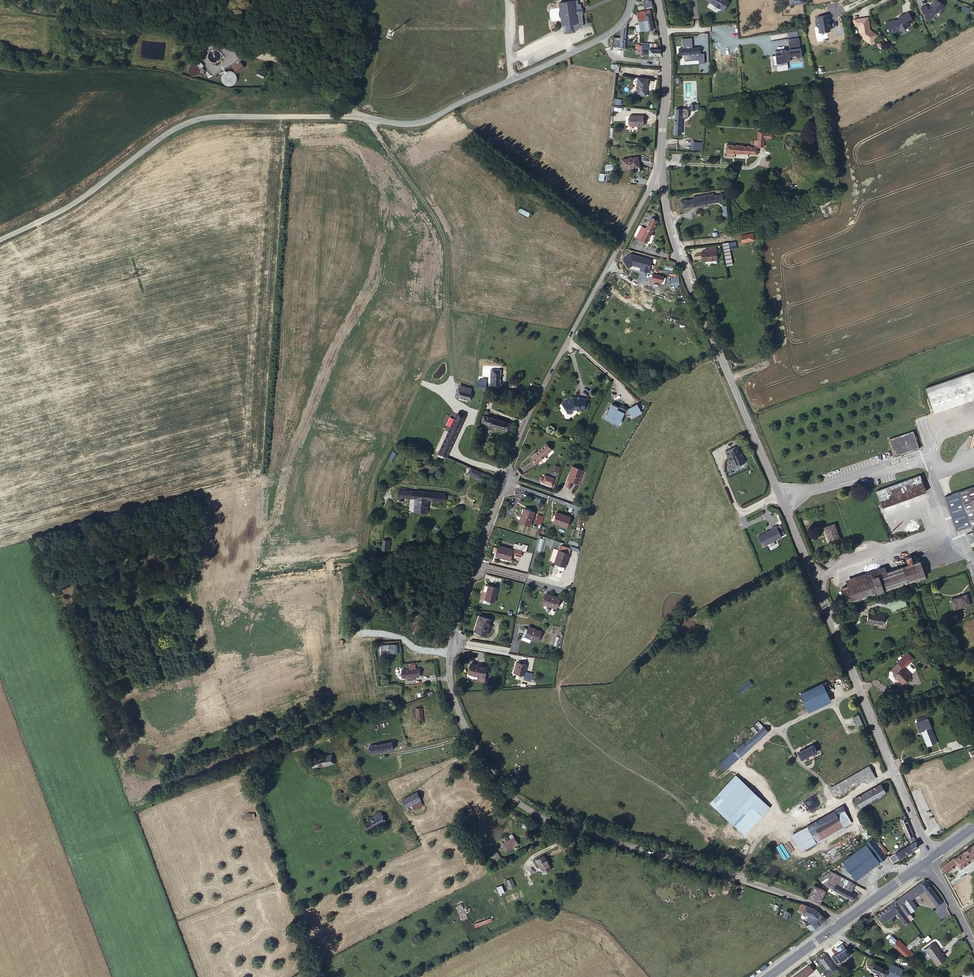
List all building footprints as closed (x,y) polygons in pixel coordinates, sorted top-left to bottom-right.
[(575,0),(556,0),(559,22),(560,21),(561,28),(564,28),(565,30),(570,29),(570,28),(574,27),(577,25),(580,22),(580,19),(578,1),(575,1),(575,0)] [(926,17),(931,15),(930,13),(936,10),(939,6),(941,8),(944,3),(940,0),(933,0),(934,1),(931,5),(928,6),(926,3),(921,5),(926,17)] [(648,10),(653,9),(653,6),(640,8),(641,16),(648,16),(648,10)] [(885,21),(890,31),(899,26),(900,29),(909,24),(908,22),(906,19),(912,16),(908,10),(899,14),(901,17),(895,19),(894,17),(885,21)] [(815,14),(818,30),(828,28),(829,26),(828,22),(828,19),(829,19),(828,12),(815,14)] [(867,15),(857,16),(858,22),(859,33),(870,41),(876,32),(871,29),(869,28),(867,15)] [(649,25),(648,16),(641,16),(641,25),(649,25)] [(800,57),(798,38),(787,40),(788,50),(771,52),(773,66),(786,65),(786,62),(788,62),(788,57),(789,57),(789,58),(800,57)] [(660,52),(660,45),(654,45),(642,44),(639,43),(639,49),(649,51),(653,51),(660,52)] [(240,63),(233,67),(237,73),(244,68),(240,63)] [(236,82),(236,81),(237,79),(237,77),(236,76),(235,74),(234,73),(233,72),(232,71),(230,71),(228,71),(227,71),(225,72),(224,73),(223,74),(222,75),(221,77),(221,79),(222,81),(222,82),(223,84),(225,85),(226,86),(228,86),(230,86),(232,86),(233,85),(235,84),(236,82)] [(266,74),(258,71),(256,75),(263,79),(266,74)] [(648,78),(638,77),(637,85),(633,85),(633,89),(636,90),(636,93),(645,94),(648,78)] [(675,117),(682,117),(682,115),(687,115),(689,113),(689,105),(691,105),(691,109),(697,109),(697,102),(691,102),(687,105),(679,105),(678,107),(675,107),(675,117)] [(642,115),(629,114),(629,125),(642,125),(642,115)] [(757,144),(744,142),(744,145),(762,145),(762,143),(767,143),(768,134),(775,135),(776,130),(761,128),(760,137),(757,137),(757,144)] [(744,145),(744,142),(729,141),(729,149),(738,150),(760,152),(760,148),(762,148),(762,145),(744,145)] [(638,156),(623,157),(623,167),(639,166),(638,156)] [(693,196),(686,197),(687,203),(725,196),(724,190),(714,192),(693,196)] [(520,208),(517,212),(528,217),(530,213),(520,208)] [(644,232),(650,235),(658,219),(652,215),(647,226),(644,232)] [(647,240),(650,235),(644,232),(647,226),(639,222),(634,233),(647,240)] [(752,232),(743,234),(745,241),(754,238),(752,232)] [(725,243),(730,263),(735,262),(731,241),(725,243)] [(719,257),(718,248),(710,248),(704,248),(705,258),(719,257)] [(624,253),(617,266),(622,268),(620,271),(631,277),(635,269),(633,267),(637,259),(624,253)] [(664,273),(654,270),(652,277),(662,279),(664,273)] [(501,368),(493,367),(492,382),(500,383),(501,368)] [(932,414),(973,399),(973,370),(923,388),(932,414)] [(471,389),(459,384),(456,391),(468,396),(471,389)] [(575,395),(565,401),(571,411),(575,408),(575,409),(578,407),(587,408),(589,396),(578,394),(578,396),(575,396),(575,395)] [(608,417),(614,419),(615,416),(623,420),(627,412),(632,414),(634,412),(636,415),(645,410),(640,402),(630,408),(615,402),(613,408),(611,407),(608,413),(610,413),(608,417)] [(455,411),(438,451),(447,455),(465,415),(455,411)] [(484,421),(513,429),(515,422),(486,413),(484,421)] [(894,458),(917,450),(911,432),(888,440),(894,458)] [(547,437),(533,452),(540,458),(554,444),(547,437)] [(737,445),(728,450),(730,456),(731,456),(736,466),(747,460),(743,451),(740,452),(737,445)] [(585,468),(576,464),(571,478),(580,481),(585,468)] [(472,473),(478,476),(481,469),(475,467),(472,473)] [(546,477),(555,481),(558,474),(548,470),(546,477)] [(919,472),(924,487),(927,486),(922,471),(919,472)] [(883,501),(924,487),(919,472),(878,487),(883,501)] [(959,490),(973,532),(967,534),(970,542),(973,541),(973,485),(959,490)] [(444,490),(398,488),(398,496),(416,497),(416,510),(428,511),(429,498),(444,499),(444,490)] [(536,508),(527,505),(523,519),(532,522),(536,508)] [(572,514),(559,509),(556,519),(569,524),(572,514)] [(825,524),(831,540),(840,537),(834,521),(825,524)] [(773,526),(759,533),(764,543),(782,535),(776,523),(772,525),(773,526)] [(539,538),(535,549),(542,551),(545,540),(539,538)] [(389,551),(390,540),(382,539),(381,551),(389,551)] [(517,539),(515,545),(524,547),(528,549),(530,543),(517,539)] [(524,547),(515,545),(502,540),(501,542),(497,541),(495,547),(499,548),(498,552),(511,556),(513,551),(521,553),(524,547)] [(562,543),(557,561),(561,562),(560,566),(566,568),(572,546),(562,543)] [(885,587),(927,573),(922,558),(884,571),(850,582),(844,584),(850,600),(880,589),(881,593),(886,591),(885,587)] [(850,582),(884,571),(882,565),(849,577),(850,582)] [(929,576),(927,573),(885,587),(886,591),(929,576)] [(501,585),(487,581),(485,587),(490,589),(488,595),(497,598),(501,585)] [(563,594),(549,590),(546,601),(560,605),(563,594)] [(952,596),(955,606),(973,599),(973,594),(970,596),(968,591),(952,596)] [(897,602),(900,607),(904,605),(905,608),(912,605),(910,602),(909,602),(905,593),(890,600),(892,604),(897,602)] [(880,610),(870,608),(868,620),(875,621),(876,619),(885,620),(887,609),(881,608),(880,610)] [(494,616),(482,612),(477,628),(484,631),(484,630),(489,631),(494,616)] [(532,623),(528,633),(534,636),(541,638),(545,629),(532,623)] [(391,645),(391,641),(381,642),(382,650),(391,650),(391,645)] [(488,660),(473,656),(471,666),(468,665),(467,670),(485,675),(487,671),(486,670),(488,660)] [(531,663),(520,660),(517,671),(527,674),(526,678),(537,681),(539,673),(529,670),(531,663)] [(913,672),(902,661),(895,669),(898,672),(898,673),(906,681),(913,672)] [(405,667),(405,675),(423,674),(423,666),(419,666),(419,662),(413,662),(413,666),(405,667)] [(368,674),(364,674),(364,683),(375,683),(375,676),(368,676),(368,674)] [(822,682),(801,692),(807,706),(829,696),(822,682)] [(749,686),(738,694),(740,698),(752,690),(749,686)] [(386,688),(377,688),(377,696),(386,696),(386,688)] [(857,725),(864,723),(861,715),(854,717),(857,725)] [(930,716),(929,717),(920,721),(919,721),(922,729),(924,728),(930,744),(939,740),(930,716)] [(757,730),(735,749),(740,754),(767,730),(763,725),(761,727),(756,721),(752,725),(757,730)] [(954,736),(953,733),(952,732),(949,734),(951,740),(961,737),(960,734),(954,736)] [(962,738),(966,747),(973,745),(969,736),(962,738)] [(392,739),(371,743),(373,750),(394,747),(392,739)] [(814,742),(798,750),(801,757),(817,749),(814,742)] [(726,766),(740,754),(735,749),(734,748),(720,760),(726,766)] [(333,751),(311,758),(315,767),(336,760),(333,751)] [(871,764),(831,785),(835,794),(869,776),(870,780),(877,776),(871,764)] [(736,772),(717,790),(723,796),(742,777),(736,772)] [(734,822),(760,795),(742,777),(723,796),(715,804),(734,822)] [(882,782),(854,798),(859,807),(887,792),(882,782)] [(423,789),(410,796),(414,804),(428,797),(423,789)] [(760,795),(734,822),(741,830),(767,803),(760,795)] [(843,804),(806,825),(812,834),(840,819),(837,813),(846,808),(843,804)] [(840,819),(849,814),(846,808),(837,813),(840,819)] [(385,810),(368,818),(374,828),(390,820),(385,810)] [(812,834),(806,825),(794,831),(803,847),(852,820),(849,814),(840,819),(812,834)] [(909,820),(907,814),(897,819),(900,824),(902,823),(909,820)] [(920,847),(909,820),(902,823),(911,844),(914,851),(920,847)] [(512,835),(506,838),(509,846),(520,840),(514,830),(510,832),(512,835)] [(885,855),(874,837),(867,841),(880,861),(885,869),(888,866),(883,857),(885,855)] [(957,861),(960,865),(973,855),(973,841),(954,856),(957,861)] [(843,860),(856,878),(880,861),(867,842),(843,860)] [(887,858),(885,855),(883,857),(888,866),(914,851),(911,844),(887,858)] [(494,849),(497,854),(498,856),(502,854),(498,847),(494,849)] [(491,857),(497,854),(494,849),(488,852),(491,857)] [(547,852),(538,856),(546,869),(554,865),(547,852)] [(954,856),(947,860),(949,866),(957,861),(954,856)] [(821,877),(826,884),(829,879),(850,892),(856,884),(832,869),(821,877)] [(510,889),(515,886),(512,878),(506,880),(510,889)] [(850,892),(829,879),(826,884),(842,895),(852,901),(857,897),(850,892)] [(941,902),(923,879),(917,883),(922,889),(936,907),(941,902)] [(922,889),(917,883),(892,901),(899,908),(910,901),(908,899),(922,889)] [(499,894),(505,892),(502,885),(496,887),(499,894)] [(824,891),(814,885),(808,896),(818,901),(824,891)] [(903,924),(909,920),(904,915),(899,908),(892,901),(879,911),(887,919),(894,914),(903,924)] [(899,908),(904,915),(914,907),(910,901),(899,908)] [(805,925),(809,931),(825,919),(817,910),(801,904),(798,912),(809,916),(806,918),(809,922),(805,925)] [(783,917),(787,919),(791,912),(786,910),(783,917)] [(879,911),(874,915),(881,924),(887,919),(879,911)] [(891,941),(901,953),(905,950),(908,948),(907,947),(920,937),(916,933),(904,944),(897,936),(891,941)] [(933,940),(924,946),(937,964),(946,958),(933,940)] [(843,947),(830,956),(835,962),(848,953),(843,947)] [(901,953),(906,959),(910,956),(905,950),(901,953)] [(817,957),(826,970),(822,973),(825,976),(826,976),(836,970),(824,953),(817,957)] [(889,970),(874,961),(869,968),(885,976),(899,976),(889,970)] [(893,964),(889,970),(899,976),(903,970),(893,964)] [(794,976),(805,976),(812,972),(808,966),(794,976)]
